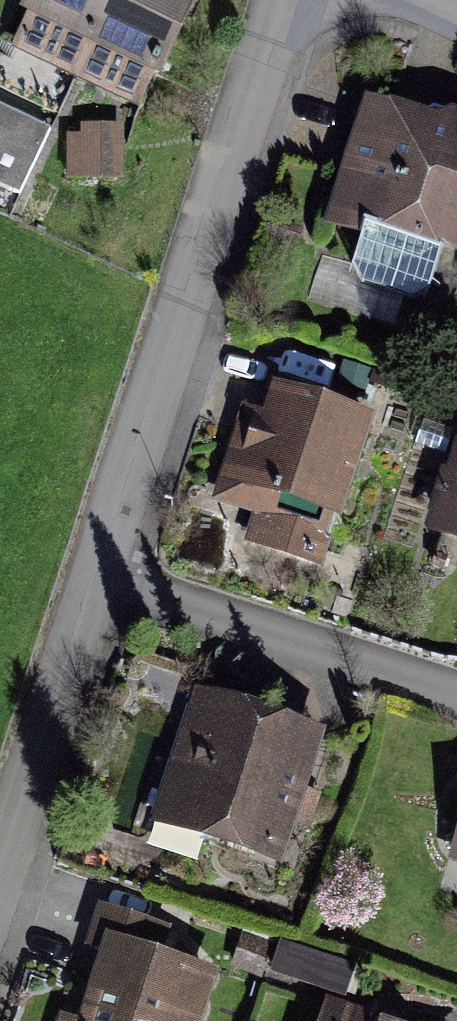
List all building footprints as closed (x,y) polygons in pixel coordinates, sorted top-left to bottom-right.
[(202,0),(30,0),(19,20),(25,23),(12,52),(139,114),(153,86),(160,90),(203,1),(202,0)] [(454,118),(438,127),(366,104),(325,233),(366,247),(353,287),(425,310),(442,258),(456,263),(456,119),(454,118)] [(19,193),(48,132),(0,110),(0,184),(19,193)] [(68,137),(68,181),(122,181),(123,126),(80,126),(80,137),(68,137)] [(320,563),(370,419),(279,388),(270,414),(249,406),(217,498),(250,510),(241,536),(320,563)] [(456,444),(424,538),(444,545),(435,570),(456,577),(456,444)] [(191,691),(148,823),(281,866),(325,734),(191,691)] [(217,975),(158,955),(166,932),(100,909),(87,945),(101,950),(80,1013),(62,1006),(57,1020),(200,1020),(217,975)] [(325,1020),(373,1020),(331,1006),(325,1020)]
